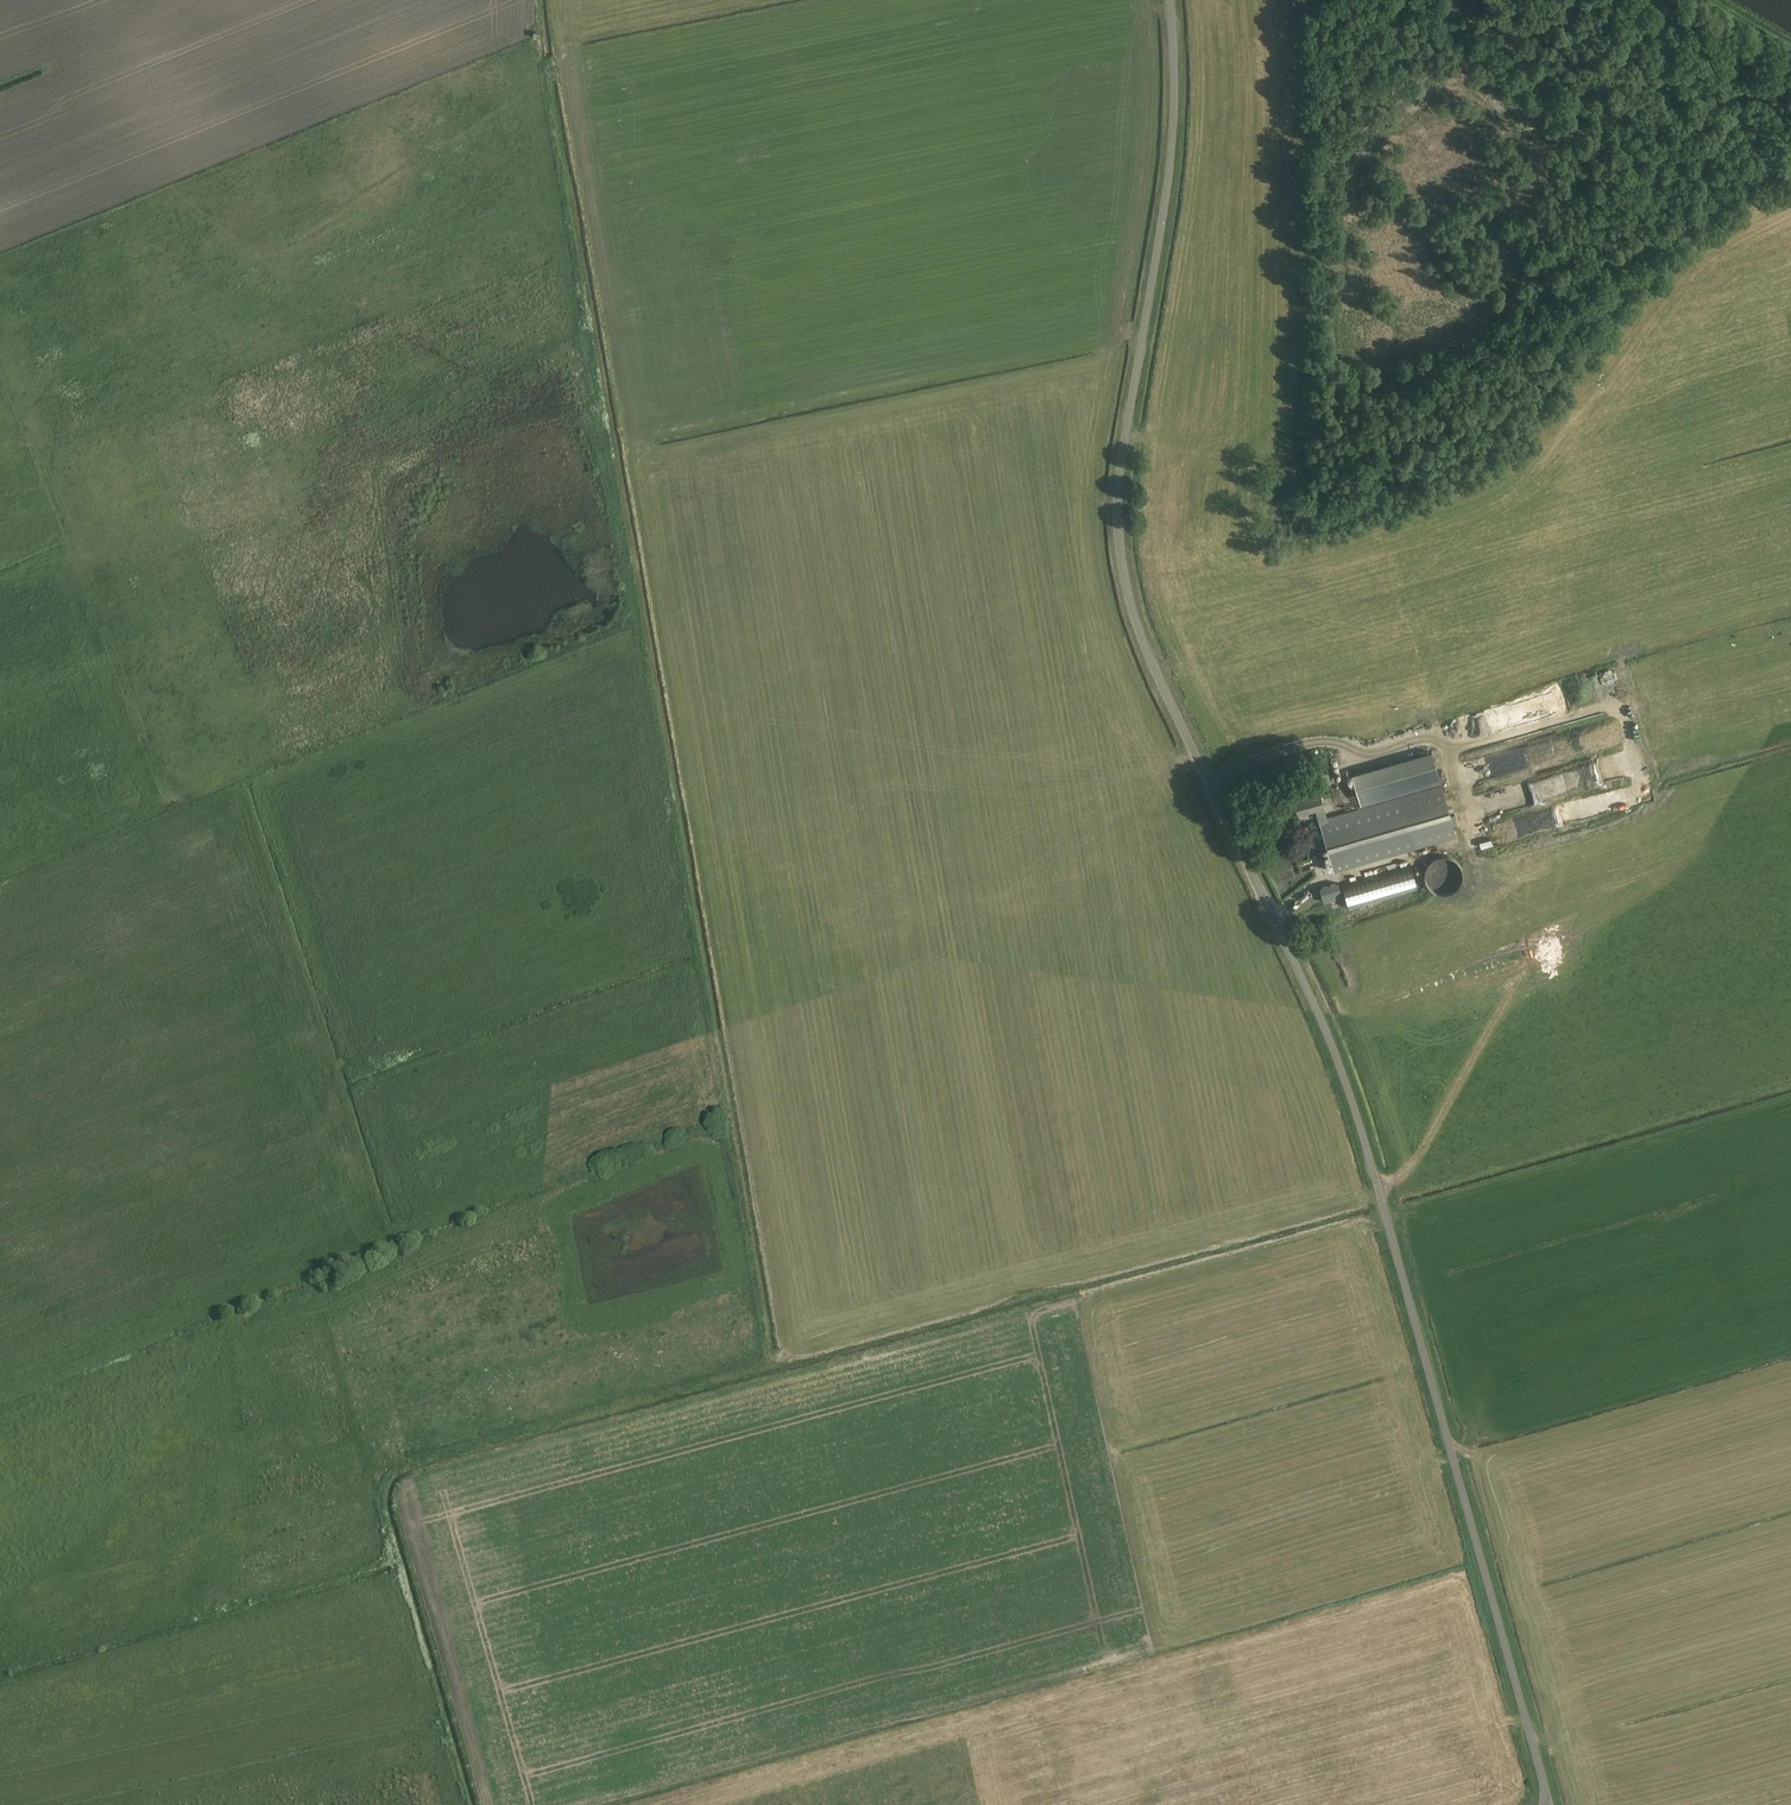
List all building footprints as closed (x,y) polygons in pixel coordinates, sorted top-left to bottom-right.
[(1421,791),(1327,818),(1324,807),(1325,807),(1320,790),(1294,797),(1299,814),(1316,810),(1319,821),(1320,820),(1335,872),(1426,846),(1458,837),(1442,785),(1421,791)] [(1340,797),(1335,799),(1339,813),(1361,807),(1355,787),(1339,792),(1340,797)] [(1579,804),(1564,805),(1565,823),(1580,822),(1579,804)] [(1297,860),(1313,857),(1311,850),(1295,853),(1297,860)] [(1528,876),(1543,875),(1542,865),(1528,866),(1528,876)] [(1342,883),(1345,897),(1377,889),(1374,876),(1342,883)]
